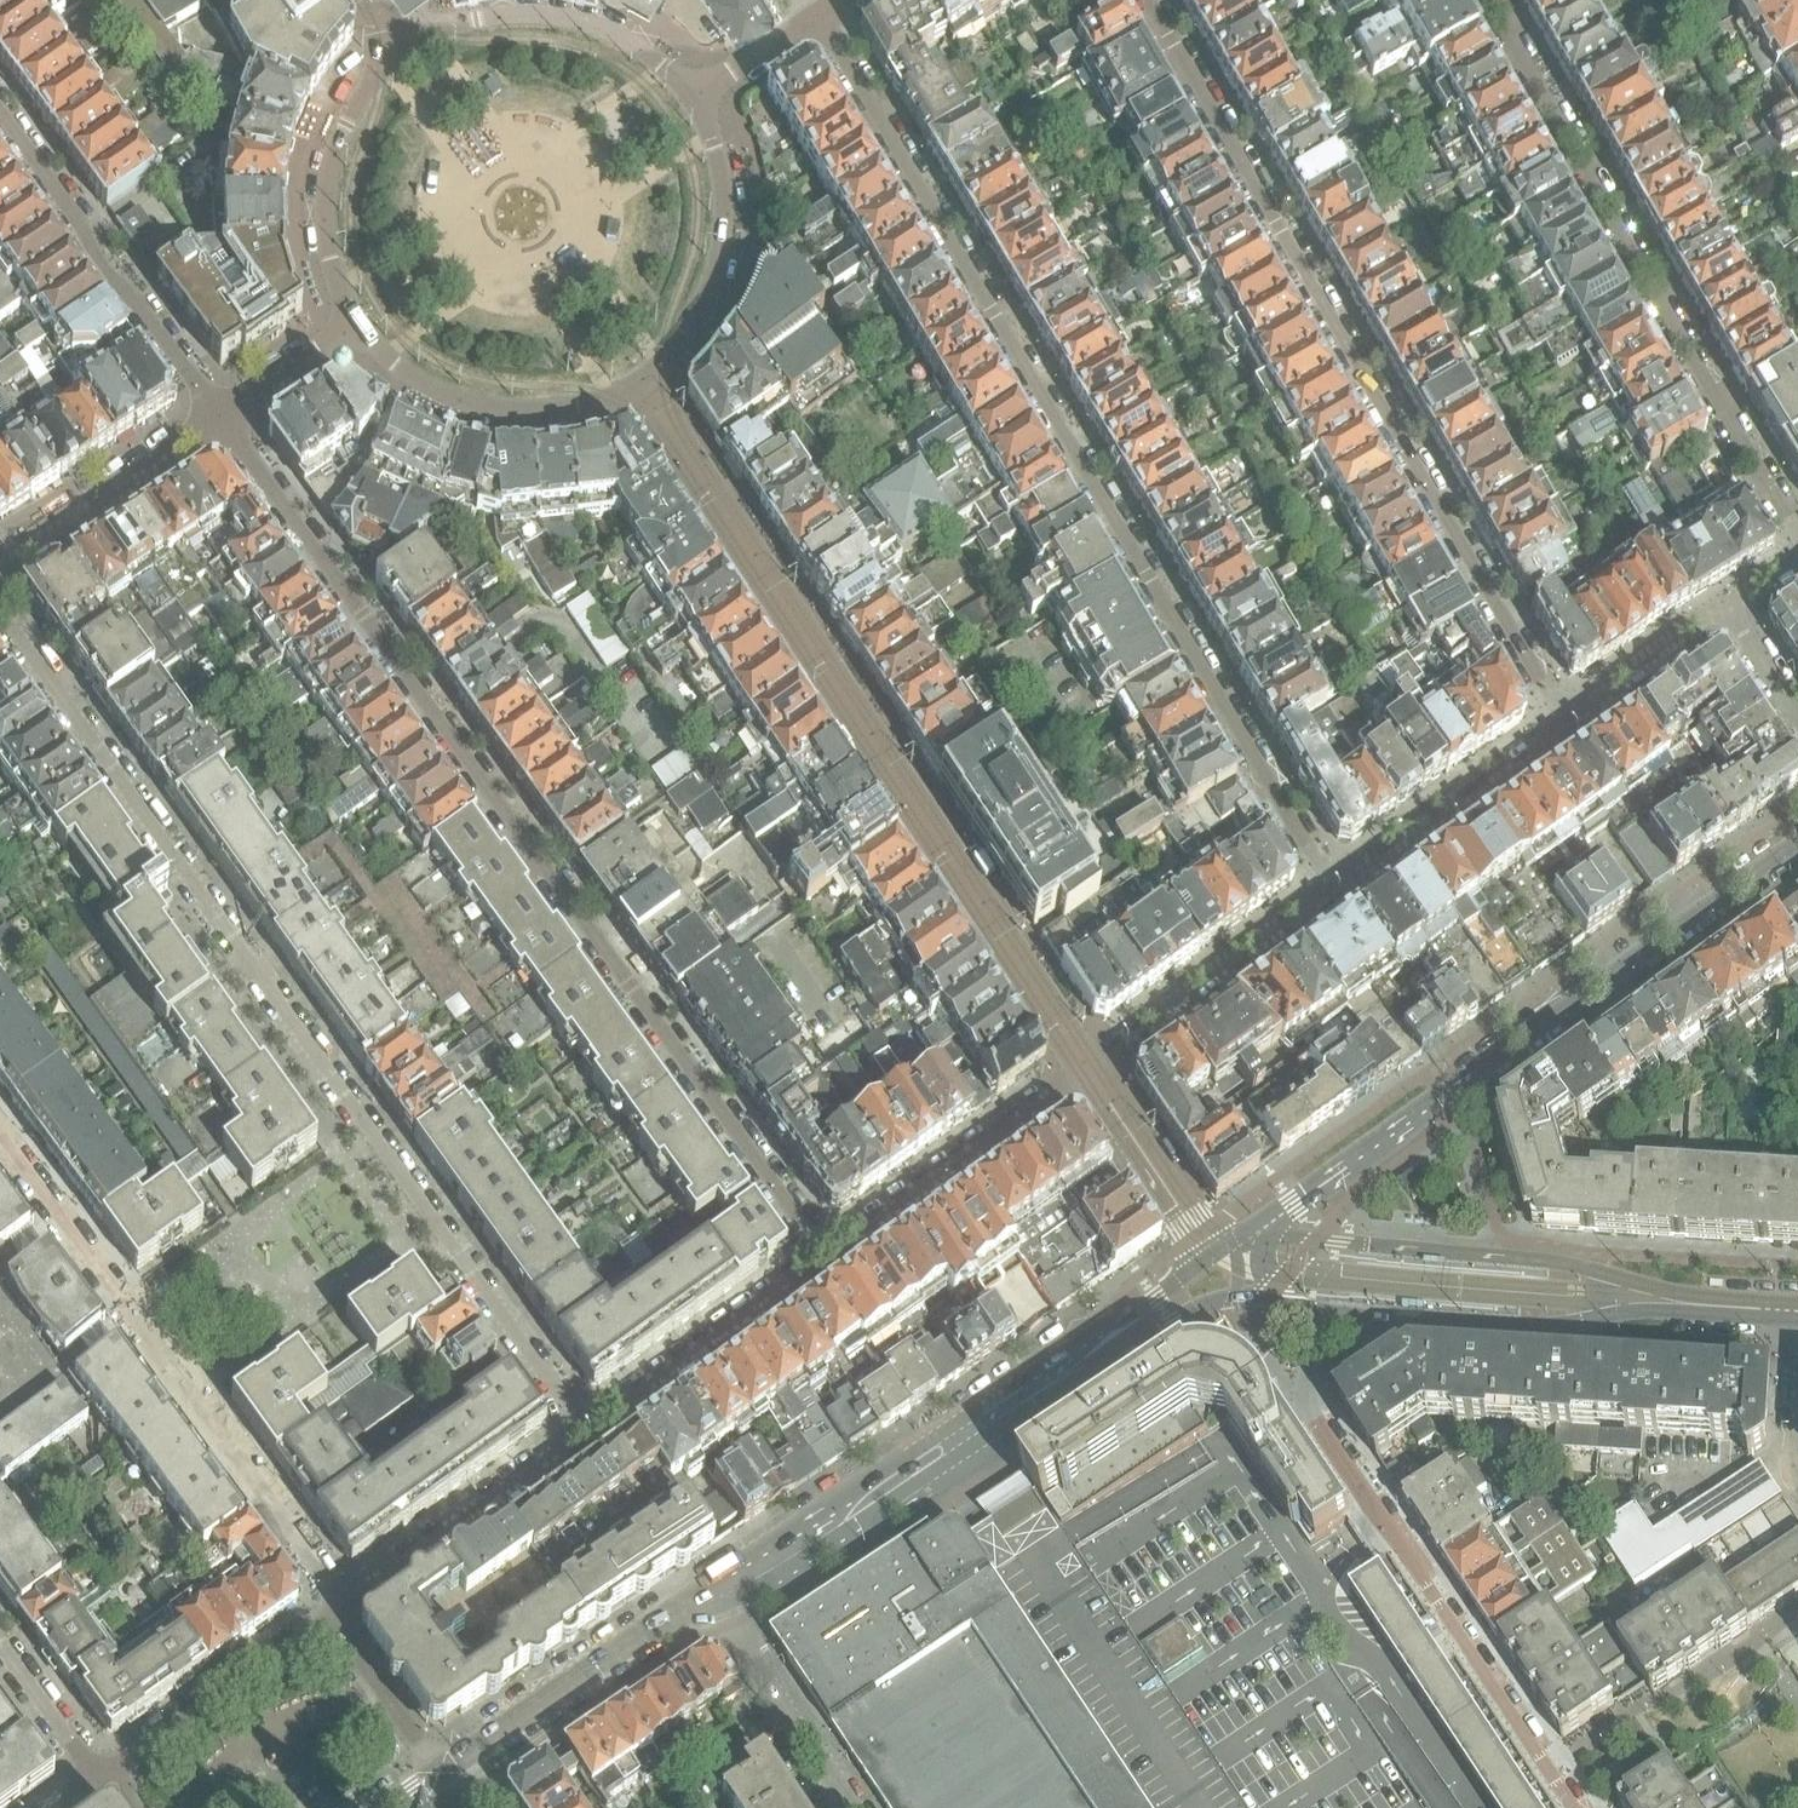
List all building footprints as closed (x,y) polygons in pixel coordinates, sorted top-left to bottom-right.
[(56,25),(75,10),(81,5),(76,0),(73,0),(58,8),(47,16),(39,5),(38,6),(0,33),(0,63),(56,25)] [(34,0),(0,0),(0,33),(38,6),(34,0)] [(256,78),(241,69),(179,56),(164,33),(144,6),(140,0),(112,0),(166,76),(165,77),(183,84),(186,85),(189,84),(191,83),(193,82),(196,80),(207,84),(199,102),(225,113),(239,118),(294,136),(302,117),(303,117),(303,115),(308,103),(256,78)] [(194,0),(153,0),(144,6),(164,33),(201,11),(194,0)] [(329,0),(221,0),(210,9),(241,69),(256,78),(308,103),(329,70),(352,43),(352,32),(329,0)] [(734,27),(736,30),(739,28),(738,28),(764,10),(765,11),(767,9),(767,8),(770,5),(772,0),(716,0),(734,27)] [(924,51),(946,38),(947,39),(919,0),(901,0),(866,24),(863,37),(892,86),(893,88),(914,123),(954,100),(976,86),(967,70),(960,61),(946,70),(939,74),(937,70),(924,51)] [(964,0),(919,0),(947,39),(953,48),(970,37),(970,38),(984,29),(964,0)] [(1002,0),(964,0),(984,29),(1009,12),(1002,0)] [(1009,12),(1026,0),(1002,0),(1009,12)] [(1119,8),(1114,0),(1100,0),(1085,9),(1094,23),(1119,8)] [(1193,21),(1230,0),(1181,0),(1193,21)] [(1260,16),(1251,0),(1230,0),(1193,21),(1209,49),(1209,48),(1260,16)] [(1458,4),(1456,0),(1387,0),(1380,4),(1381,7),(1390,20),(1342,48),(1350,63),(1458,4)] [(1594,2),(1592,0),(1529,0),(1524,3),(1524,4),(1529,13),(1530,13),(1539,31),(1540,33),(1594,2)] [(1787,0),(1733,0),(1735,3),(1736,3),(1740,10),(1735,13),(1742,25),(1787,0)] [(1742,25),(1749,38),(1755,35),(1758,42),(1757,43),(1759,45),(1757,45),(1759,49),(1786,34),(1788,37),(1797,31),(1797,0),(1787,0),(1742,25)] [(79,13),(90,6),(87,1),(81,5),(75,10),(79,13)] [(1555,60),(1609,29),(1594,2),(1540,33),(1544,41),(1545,40),(1555,58),(1554,58),(1555,60)] [(1421,69),(1476,37),(1465,17),(1458,4),(1350,63),(1353,67),(1345,72),(1350,80),(1368,69),(1372,77),(1383,70),(1410,55),(1418,71),(1421,69)] [(1085,69),(1090,66),(1137,40),(1121,11),(1070,41),(1032,64),(1038,72),(1048,66),(1053,74),(1079,59),(1085,69)] [(41,70),(105,25),(95,12),(64,34),(56,25),(0,63),(18,87),(41,70)] [(1223,73),(1275,43),(1260,16),(1209,48),(1223,73)] [(1726,35),(1735,29),(1730,21),(1717,28),(1722,38),(1726,35)] [(1067,37),(1059,24),(1054,27),(1062,40),(1067,37)] [(91,72),(84,60),(114,38),(105,25),(41,70),(18,87),(36,112),(91,72)] [(1593,70),(1622,53),(1609,29),(1555,60),(1560,68),(1560,67),(1570,84),(1593,70)] [(1797,59),(1797,31),(1788,37),(1786,34),(1759,49),(1765,59),(1766,58),(1772,68),(1765,73),(1768,77),(1771,75),(1797,59)] [(1034,50),(1025,36),(1017,42),(1028,59),(1036,53),(1034,50)] [(1478,71),(1491,63),(1476,37),(1421,69),(1425,76),(1433,69),(1444,89),(1478,71)] [(1169,96),(1138,41),(1137,40),(1090,66),(1085,69),(1080,72),(1113,130),(1122,126),(1169,96)] [(1238,99),(1290,69),(1275,43),(1223,73),(1238,99)] [(1717,62),(1709,45),(1698,52),(1706,68),(1717,62)] [(1586,112),(1645,79),(1647,74),(1642,67),(1639,66),(1636,68),(1626,51),(1622,53),(1593,70),(1570,84),(1586,112)] [(1797,91),(1797,59),(1771,75),(1785,98),(1797,91)] [(53,135),(139,74),(130,61),(99,82),(91,72),(36,112),(53,135)] [(1452,119),(1506,89),(1491,62),(1491,63),(1478,71),(1444,89),(1433,96),(1445,117),(1449,114),(1452,119)] [(783,118),(828,90),(816,71),(817,70),(813,67),(809,65),(804,66),(801,67),(767,90),(783,118)] [(477,85),(491,75),(485,67),(471,76),(477,85)] [(1253,125),(1309,91),(1310,87),(1304,75),(1298,74),(1294,76),(1291,71),(1290,69),(1238,99),(1253,125)] [(126,121),(118,109),(149,87),(139,74),(53,135),(71,160),(126,121)] [(1652,111),(1657,108),(1646,91),(1651,88),(1645,79),(1586,112),(1602,141),(1652,111)] [(1328,124),(1313,97),(1325,88),(1322,83),(1309,91),(1253,125),(1271,158),(1323,127),(1328,124)] [(1000,102),(989,87),(981,93),(992,108),(1000,102)] [(1440,160),(1521,115),(1506,89),(1452,119),(1439,127),(1443,134),(1429,142),(1440,160)] [(845,119),(834,100),(828,90),(783,118),(799,146),(845,119)] [(1797,121),(1797,91),(1785,98),(1791,109),(1770,121),(1778,133),(1797,121)] [(1135,149),(1184,122),(1169,96),(1122,126),(1135,149)] [(928,147),(968,123),(954,100),(914,123),(928,147)] [(1076,113),(1089,106),(1085,100),(1073,108),(1076,113)] [(1392,121),(1382,104),(1369,112),(1379,128),(1392,121)] [(89,186),(174,124),(165,111),(134,132),(126,121),(71,160),(89,186)] [(994,143),(1003,137),(988,111),(968,123),(928,147),(943,173),(994,143)] [(1617,168),(1674,135),(1677,134),(1671,125),(1664,129),(1652,111),(1602,141),(1617,168)] [(1454,187),(1536,141),(1521,115),(1440,160),(1450,178),(1432,182),(1432,179),(1414,185),(1412,185),(1414,189),(1423,207),(1443,196),(1455,188),(1454,187)] [(775,117),(760,126),(764,132),(778,123),(775,117)] [(291,148),(294,136),(239,118),(228,158),(286,170),(288,160),(292,148),(291,148)] [(816,176),(861,146),(845,119),(799,146),(816,176)] [(1778,133),(1747,150),(1761,175),(1779,166),(1774,157),(1782,153),(1780,151),(1797,140),(1797,121),(1778,133)] [(1142,180),(1199,147),(1184,122),(1135,149),(1126,154),(1142,180)] [(778,123),(764,132),(768,138),(782,128),(778,123)] [(1067,138),(1059,125),(1057,123),(1049,129),(1059,143),(1067,138)] [(162,170),(154,158),(184,137),(174,124),(89,186),(106,210),(162,170)] [(1288,187),(1346,154),(1354,149),(1349,142),(1336,149),(1323,127),(1271,158),(1272,158),(1288,187)] [(1680,168),(1687,164),(1689,162),(1687,158),(1674,135),(1617,168),(1633,195),(1680,168)] [(1496,198),(1551,168),(1536,141),(1454,187),(1455,188),(1465,206),(1479,198),(1484,206),(1496,198)] [(960,200),(1010,170),(994,143),(943,173),(960,200)] [(831,203),(877,174),(861,146),(816,176),(831,203)] [(1156,204),(1213,171),(1199,147),(1142,180),(1156,204)] [(1302,211),(1356,181),(1361,178),(1358,174),(1361,166),(1354,156),(1346,154),(1288,187),(1302,211)] [(282,205),(286,170),(228,158),(221,158),(219,175),(215,175),(212,201),(223,203),(282,205)] [(14,180),(0,162),(0,190),(14,180)] [(1687,193),(1698,186),(1701,178),(1696,169),(1686,167),(1681,170),(1680,168),(1633,195),(1645,217),(1687,193)] [(975,227),(1031,195),(1015,168),(1010,170),(960,200),(975,227)] [(1512,226),(1565,195),(1566,194),(1551,168),(1496,198),(1512,226)] [(1168,229),(1227,196),(1213,171),(1156,204),(1154,205),(1168,229)] [(851,234),(895,205),(877,174),(831,203),(796,227),(805,241),(836,220),(846,237),(851,234)] [(32,206),(14,180),(0,190),(0,228),(32,206)] [(1374,213),(1356,181),(1302,211),(1321,243),(1374,213)] [(1687,223),(1705,213),(1721,203),(1715,194),(1710,197),(1706,189),(1698,186),(1687,193),(1645,217),(1658,240),(1687,223)] [(992,254),(1047,221),(1031,195),(975,227),(992,254)] [(1512,226),(1506,229),(1521,255),(1527,251),(1581,222),(1565,195),(1512,226)] [(1184,255),(1242,221),(1227,196),(1168,229),(1184,255)] [(1796,214),(1785,196),(1776,201),(1787,219),(1796,214)] [(282,205),(223,203),(226,251),(221,252),(222,253),(283,250),(285,250),(282,205)] [(859,272),(915,238),(895,205),(851,234),(862,252),(826,277),(805,290),(814,304),(859,272)] [(50,231),(32,206),(0,228),(0,266),(50,231)] [(138,209),(119,223),(140,252),(159,238),(138,209)] [(1336,270),(1389,240),(1374,213),(1321,243),(1336,270)] [(1687,252),(1717,235),(1705,213),(1687,223),(1658,240),(1670,261),(1687,252)] [(1008,282),(1061,251),(1045,224),(1047,222),(1047,221),(992,254),(1008,282)] [(1198,280),(1256,247),(1242,221),(1184,255),(1198,280)] [(1521,255),(1500,267),(1501,268),(1515,293),(1595,247),(1581,222),(1527,251),(1521,255)] [(617,242),(620,226),(609,224),(606,240),(617,242)] [(67,255),(50,231),(0,266),(0,276),(3,280),(0,283),(0,303),(14,294),(20,289),(67,255)] [(1687,283),(1735,254),(1722,232),(1717,235),(1687,252),(1670,261),(1684,285),(1687,283)] [(886,295),(931,265),(915,238),(859,272),(867,286),(832,309),(841,325),(873,304),(866,293),(879,284),(886,295)] [(1352,297),(1404,267),(1415,260),(1411,252),(1400,259),(1389,240),(1336,270),(1352,297)] [(1212,304),(1270,271),(1256,247),(1198,280),(1212,304)] [(1515,293),(1510,296),(1525,323),(1611,274),(1595,247),(1515,293)] [(302,312),(298,305),(299,305),(284,258),(283,258),(283,250),(222,253),(189,254),(156,279),(220,367),(241,354),(244,359),(252,354),(253,355),(266,346),(279,338),(278,337),(286,331),(282,326),(302,312)] [(1024,309),(1078,279),(1061,251),(1008,282),(1024,309)] [(1696,306),(1747,275),(1735,254),(1687,283),(1684,285),(1696,306)] [(84,280),(67,255),(20,289),(26,297),(20,301),(14,294),(0,303),(0,322),(23,307),(30,318),(84,280)] [(904,325),(948,294),(931,265),(886,295),(904,325)] [(1368,326),(1420,295),(1404,267),(1352,297),(1368,326)] [(814,304),(805,290),(790,271),(779,279),(773,275),(767,275),(761,277),(758,281),(757,282),(754,292),(745,313),(745,312),(734,334),(800,424),(856,382),(812,323),(822,315),(814,304)] [(1232,329),(1285,297),(1270,271),(1212,304),(1228,331),(1232,329)] [(1525,323),(1496,339),(1505,355),(1511,366),(1544,347),(1543,346),(1625,300),(1611,274),(1525,323)] [(1708,328),(1760,297),(1747,275),(1696,306),(1708,328)] [(1039,336),(1095,303),(1078,279),(1024,309),(1039,336)] [(43,347),(103,305),(85,280),(84,280),(30,318),(38,330),(7,351),(17,365),(43,347)] [(966,325),(948,294),(904,325),(921,355),(966,325)] [(1721,351),(1779,314),(1767,294),(1760,297),(1708,328),(1721,351)] [(1383,351),(1436,322),(1420,295),(1368,326),(1383,351)] [(1055,362),(1110,329),(1098,309),(1108,302),(1105,297),(1095,303),(1039,336),(1055,362)] [(1245,353),(1299,322),(1285,297),(1232,329),(1233,331),(1224,337),(1224,340),(1226,346),(1228,349),(1233,354),(1236,355),(1244,351),(1245,353)] [(1625,300),(1543,346),(1544,347),(1557,370),(1580,356),(1638,322),(1625,300)] [(170,398),(103,305),(43,347),(59,369),(74,388),(104,367),(124,396),(145,426),(167,411),(169,409),(172,406),(172,401),(170,398)] [(1779,314),(1721,351),(1733,372),(1788,338),(1792,336),(1779,314)] [(1259,382),(1316,350),(1299,322),(1245,353),(1243,354),(1259,382)] [(1453,350),(1436,322),(1383,351),(1399,380),(1453,350)] [(1596,383),(1654,350),(1638,322),(1580,356),(1596,383)] [(931,387),(982,353),(966,325),(921,355),(933,375),(915,387),(920,394),(931,387)] [(1118,359),(1125,354),(1110,329),(1055,362),(1070,387),(1118,359)] [(809,436),(800,424),(734,334),(733,334),(709,367),(709,368),(748,424),(754,432),(775,417),(795,446),(809,436)] [(1733,372),(1746,395),(1797,363),(1797,355),(1788,338),(1733,372)] [(17,365),(7,351),(4,347),(0,350),(0,377),(17,365)] [(115,446),(81,399),(62,412),(57,406),(61,403),(44,380),(59,369),(43,347),(17,365),(88,464),(115,446)] [(1274,410),(1331,377),(1316,350),(1259,382),(1251,387),(1261,406),(1269,401),(1274,410)] [(1415,406),(1467,375),(1453,350),(1399,380),(1415,406)] [(1611,409),(1669,377),(1654,350),(1596,383),(1611,409)] [(946,409),(996,376),(982,353),(931,387),(937,397),(923,406),(931,418),(946,409)] [(1086,414),(1133,385),(1118,359),(1070,387),(1086,414)] [(581,368),(577,360),(569,365),(574,372),(581,368)] [(1746,395),(1768,430),(1786,460),(1790,467),(1797,478),(1797,479),(1797,363),(1746,395)] [(17,365),(0,377),(0,396),(61,482),(88,464),(17,365)] [(145,426),(124,396),(104,367),(74,388),(81,399),(115,446),(145,426)] [(748,424),(709,368),(688,391),(688,399),(718,445),(739,430),(748,424)] [(1430,434),(1486,400),(1471,373),(1467,375),(1415,406),(1430,434)] [(941,454),(1015,408),(996,376),(946,409),(956,425),(917,451),(925,464),(930,461),(941,454)] [(1281,442),(1347,405),(1331,377),(1274,410),(1265,415),(1281,442)] [(1620,435),(1681,399),(1669,377),(1611,409),(1567,434),(1580,457),(1620,435)] [(1100,438),(1155,405),(1140,380),(1133,385),(1086,414),(1100,438)] [(367,491),(388,414),(348,383),(341,381),(333,383),(318,393),(306,401),(306,402),(291,412),(331,470),(333,468),(328,461),(337,454),(347,469),(336,477),(354,502),(367,491)] [(1198,413),(1215,403),(1211,395),(1193,405),(1198,413)] [(0,396),(0,458),(31,502),(61,482),(0,396)] [(1631,453),(1687,419),(1692,416),(1681,399),(1620,435),(1631,453)] [(1447,463),(1498,432),(1502,430),(1486,402),(1487,401),(1486,400),(1430,434),(1447,463)] [(1115,463),(1169,430),(1155,405),(1100,438),(1115,463)] [(1309,462),(1362,432),(1347,405),(1281,442),(1298,469),(1309,462)] [(973,511),(1049,465),(1015,408),(941,454),(955,476),(932,492),(918,469),(862,507),(869,517),(886,540),(900,560),(953,525),(973,511)] [(331,470),(291,412),(277,421),(276,420),(273,424),(270,429),(270,435),(271,441),(272,440),(331,522),(354,502),(336,477),(331,470)] [(434,531),(439,512),(446,486),(457,447),(438,439),(437,441),(388,414),(367,491),(354,502),(331,522),(351,549),(379,562),(385,558),(390,547),(400,553),(401,554),(424,538),(434,531)] [(1743,499),(1718,459),(1692,416),(1687,419),(1631,453),(1628,454),(1639,472),(1641,474),(1650,469),(1667,458),(1685,448),(1711,491),(1724,511),(1743,499)] [(773,460),(758,436),(748,442),(739,430),(718,445),(743,482),(773,460)] [(1129,487),(1184,455),(1169,430),(1115,463),(1129,487)] [(1328,483),(1377,457),(1362,432),(1309,462),(1322,487),(1328,483)] [(1462,490),(1514,458),(1498,432),(1447,463),(1462,490)] [(703,544),(653,470),(633,440),(632,440),(620,438),(619,436),(608,442),(614,480),(629,501),(639,503),(620,517),(632,535),(621,543),(623,549),(620,557),(607,567),(627,597),(644,585),(703,544)] [(812,474),(829,463),(809,436),(795,446),(773,460),(743,482),(760,509),(812,474)] [(616,506),(614,480),(608,442),(571,452),(579,521),(620,515),(616,506)] [(493,495),(493,455),(457,447),(446,486),(439,512),(443,513),(444,515),(455,519),(464,513),(466,508),(478,511),(483,491),(493,495)] [(579,521),(571,452),(531,456),(537,525),(559,559),(577,548),(575,529),(579,528),(579,521)] [(570,577),(559,559),(537,525),(531,456),(493,455),(493,495),(483,491),(478,511),(476,516),(492,520),(496,546),(502,554),(518,544),(520,546),(515,549),(524,564),(528,561),(552,602),(576,588),(570,577)] [(1142,509),(1197,478),(1184,455),(1129,487),(1142,509)] [(1478,517),(1533,483),(1517,456),(1514,458),(1462,490),(1478,517)] [(1342,507),(1390,481),(1377,457),(1328,483),(1342,507)] [(0,458),(0,522),(31,502),(0,458)] [(1738,571),(1694,502),(1667,458),(1650,469),(1684,525),(1672,532),(1687,556),(1708,590),(1738,571)] [(985,533),(1063,490),(1049,465),(973,511),(985,533)] [(267,532),(224,472),(219,469),(214,467),(209,467),(204,469),(190,478),(241,550),(267,532)] [(1212,506),(1221,499),(1205,473),(1197,478),(1142,509),(1158,537),(1212,506)] [(778,537),(830,501),(812,474),(760,509),(778,537)] [(241,550),(190,478),(167,494),(203,543),(215,535),(230,557),(241,550)] [(1495,546),(1557,510),(1539,480),(1533,483),(1478,517),(1495,546)] [(1350,535),(1404,505),(1390,481),(1342,507),(1336,511),(1350,535)] [(1687,556),(1672,532),(1657,510),(1639,483),(1620,495),(1637,522),(1642,529),(1687,603),(1708,590),(1687,556)] [(869,517),(862,507),(849,489),(830,501),(778,537),(797,565),(869,517)] [(1023,553),(1028,550),(1080,519),(1063,490),(985,533),(977,538),(987,556),(1015,539),(1023,553)] [(1755,560),(1724,511),(1711,491),(1694,502),(1738,571),(1755,560)] [(205,575),(191,554),(204,545),(203,543),(167,494),(95,542),(146,612),(154,623),(178,660),(182,657),(185,661),(204,647),(203,646),(186,621),(212,604),(204,594),(196,582),(205,575)] [(1773,549),(1759,525),(1743,499),(1724,511),(1755,560),(1773,549)] [(1364,559),(1418,528),(1404,505),(1350,535),(1364,559)] [(1175,565),(1227,533),(1212,506),(1158,537),(1175,565)] [(1557,552),(1576,541),(1557,510),(1495,546),(1512,577),(1535,565),(1557,552)] [(812,588),(886,540),(869,517),(797,565),(812,588)] [(1294,537),(1312,526),(1306,517),(1290,527),(1293,530),(1291,532),(1294,537)] [(1039,568),(1092,540),(1091,537),(1092,537),(1081,519),(1080,519),(1028,550),(1039,568)] [(1255,553),(1239,525),(1227,533),(1175,565),(1190,592),(1244,560),(1255,553)] [(1418,528),(1364,559),(1362,561),(1360,567),(1364,575),(1372,578),(1374,576),(1382,589),(1435,559),(1418,528)] [(1687,603),(1642,529),(1636,533),(1640,540),(1624,551),(1627,556),(1665,617),(1687,603)] [(407,628),(480,575),(474,566),(471,569),(454,544),(434,531),(424,538),(449,552),(464,574),(450,585),(423,548),(375,583),(407,628)] [(220,598),(284,556),(267,532),(241,550),(230,557),(205,575),(220,598)] [(826,610),(883,573),(902,562),(900,560),(886,540),(812,588),(826,610)] [(1026,606),(1105,562),(1092,540),(1039,568),(1034,571),(1041,583),(1020,596),(1026,606)] [(146,612),(95,542),(70,559),(105,609),(121,628),(146,612)] [(621,642),(722,573),(703,544),(644,585),(647,589),(639,595),(634,600),(631,606),(627,612),(625,617),(623,622),(621,627),(618,632),(615,634),(621,642)] [(956,552),(943,560),(960,585),(972,576),(956,552)] [(1581,588),(1576,581),(1567,570),(1557,552),(1535,565),(1558,605),(1598,665),(1620,649),(1581,588)] [(231,627),(302,581),(284,556),(220,598),(212,604),(186,621),(203,646),(231,627)] [(1665,617),(1627,556),(1613,565),(1607,558),(1598,565),(1642,633),(1665,617)] [(93,618),(105,609),(70,559),(56,568),(60,574),(53,579),(51,576),(45,575),(40,579),(38,590),(27,597),(34,607),(33,607),(73,662),(108,638),(93,618)] [(1392,624),(1453,590),(1435,559),(1382,589),(1339,614),(1356,644),(1392,624)] [(576,588),(604,570),(597,560),(570,577),(576,588)] [(943,560),(931,568),(948,593),(960,585),(943,560)] [(1206,618),(1260,587),(1258,585),(1244,560),(1190,592),(1206,618)] [(1059,615),(1118,583),(1105,562),(1026,606),(1022,609),(1027,617),(1030,615),(1032,617),(1052,604),(1059,615)] [(1598,665),(1558,605),(1535,565),(1512,577),(1569,675),(1582,677),(1598,665)] [(1642,633),(1598,565),(1576,581),(1581,588),(1620,649),(1642,633)] [(1284,612),(1270,590),(1298,572),(1294,566),(1258,585),(1260,587),(1206,618),(1224,648),(1280,614),(1284,612)] [(938,601),(948,593),(931,568),(919,575),(922,580),(938,601)] [(475,615),(467,604),(497,583),(487,570),(480,575),(407,628),(424,652),(475,615)] [(683,642),(740,602),(722,573),(621,642),(621,643),(629,654),(632,659),(643,651),(652,664),(671,650),(662,637),(674,629),(683,642)] [(842,634),(899,595),(883,573),(826,610),(842,634)] [(856,656),(938,601),(922,580),(899,595),(842,634),(856,656)] [(284,662),(335,627),(302,581),(231,627),(237,636),(253,626),(273,654),(259,665),(266,675),(284,662)] [(1062,642),(1129,603),(1118,583),(1059,615),(1058,616),(1066,629),(1058,634),(1062,642)] [(1471,621),(1453,590),(1392,624),(1403,641),(1410,636),(1419,652),(1420,651),(1433,644),(1471,621)] [(589,594),(566,610),(574,622),(597,606),(589,594)] [(926,644),(954,625),(964,641),(1001,620),(991,601),(989,598),(951,621),(938,601),(856,656),(871,679),(926,644)] [(441,675),(513,623),(529,611),(519,599),(483,625),(475,615),(424,652),(441,675)] [(613,607),(609,602),(603,606),(606,611),(613,607)] [(705,669),(759,631),(740,602),(683,642),(671,650),(652,664),(662,679),(696,655),(705,669)] [(1777,615),(1774,629),(1797,665),(1797,602),(1777,615)] [(1160,655),(1149,635),(1129,603),(1062,642),(1064,646),(1061,648),(1069,662),(1071,661),(1081,676),(1078,678),(1086,692),(1089,690),(1092,695),(1160,655)] [(597,606),(574,622),(582,634),(605,619),(603,615),(597,606)] [(178,660),(154,623),(146,612),(121,628),(108,638),(73,662),(106,709),(158,675),(178,660)] [(1291,647),(1298,643),(1280,614),(1224,648),(1240,676),(1291,647)] [(605,619),(582,634),(590,646),(613,631),(605,619)] [(1482,664),(1492,657),(1471,621),(1433,644),(1458,677),(1475,663),(1482,664)] [(510,663),(501,651),(499,647),(520,632),(513,623),(441,675),(459,699),(510,663)] [(276,702),(351,649),(335,627),(284,662),(292,673),(267,689),(276,702)] [(613,631),(590,646),(598,658),(621,643),(621,642),(615,634),(613,631)] [(725,695),(778,660),(759,631),(705,669),(687,680),(699,697),(717,685),(725,695)] [(990,653),(981,638),(972,644),(980,659),(990,653)] [(621,643),(598,658),(607,670),(629,654),(621,643)] [(887,703),(941,666),(926,644),(871,679),(887,703)] [(1499,737),(1467,690),(1458,677),(1433,644),(1420,651),(1438,676),(1425,686),(1432,695),(1429,698),(1472,756),(1499,737)] [(1308,677),(1291,647),(1240,676),(1257,705),(1308,677)] [(475,721),(546,670),(566,656),(560,648),(540,662),(539,660),(519,675),(510,663),(459,699),(475,721)] [(319,710),(369,674),(351,649),(276,702),(286,715),(310,698),(319,710)] [(1114,708),(1172,675),(1160,655),(1092,695),(1096,701),(1097,701),(1104,696),(1112,709),(1114,708)] [(1472,756),(1429,698),(1432,695),(1425,686),(1403,659),(1389,667),(1382,656),(1368,664),(1374,676),(1445,776),(1472,756)] [(1748,694),(1725,658),(1724,658),(1713,656),(1668,688),(1692,723),(1713,708),(1718,716),(1748,694)] [(1523,710),(1510,687),(1510,688),(1492,657),(1482,664),(1475,663),(1484,676),(1467,690),(1499,737),(1521,721),(1523,718),(1524,713),(1523,710)] [(904,728),(989,673),(980,659),(952,678),(943,664),(941,666),(887,703),(904,728)] [(2,662),(0,660),(0,710),(4,715),(27,699),(2,662)] [(748,722),(796,688),(778,660),(725,695),(706,709),(718,726),(741,710),(748,722)] [(543,708),(532,694),(553,680),(546,670),(475,721),(492,745),(543,708)] [(922,755),(978,719),(970,706),(998,688),(989,673),(904,728),(922,755)] [(1299,722),(1332,702),(1315,673),(1308,677),(1257,705),(1275,736),(1299,722)] [(312,751),(386,698),(369,674),(319,710),(327,720),(303,738),(308,745),(299,751),(304,757),(312,751)] [(122,732),(174,697),(158,675),(106,709),(122,732)] [(1130,736),(1189,704),(1172,675),(1114,708),(1130,736)] [(1445,776),(1374,676),(1353,688),(1366,705),(1367,704),(1377,719),(1371,723),(1421,793),(1445,776)] [(265,709),(248,686),(237,693),(254,717),(265,709)] [(757,758),(815,715),(796,688),(748,722),(696,757),(705,770),(707,773),(747,745),(757,758)] [(1685,738),(1680,731),(1692,723),(1668,688),(1634,713),(1678,779),(1696,768),(1693,763),(1694,763),(1687,751),(1681,742),(1685,738)] [(185,727),(221,702),(213,689),(182,708),(174,697),(122,732),(139,756),(185,727)] [(1710,753),(1762,715),(1748,694),(1718,716),(1685,738),(1681,742),(1687,751),(1702,741),(1710,753)] [(1421,793),(1371,723),(1353,696),(1327,712),(1328,713),(1341,736),(1354,756),(1395,812),(1421,793)] [(354,759),(404,723),(386,698),(312,751),(322,764),(345,746),(354,759)] [(48,727),(30,702),(27,699),(4,715),(6,718),(0,722),(0,758),(48,727)] [(1136,769),(1204,729),(1189,704),(1130,736),(1119,742),(1136,769)] [(509,769),(580,717),(573,707),(552,722),(543,708),(492,745),(509,769)] [(999,743),(1025,727),(1015,712),(986,731),(978,719),(922,755),(939,781),(999,743)] [(1395,812),(1354,756),(1345,765),(1330,743),(1341,736),(1328,713),(1302,729),(1328,774),(1368,831),(1395,812)] [(1691,799),(1678,779),(1634,713),(1587,746),(1641,823),(1651,817),(1665,807),(1687,838),(1700,856),(1722,840),(1693,798),(1691,799)] [(615,764),(607,753),(600,744),(579,759),(566,741),(591,724),(584,714),(580,717),(509,769),(542,815),(594,778),(615,764)] [(764,794),(834,745),(815,715),(757,758),(739,771),(738,769),(716,785),(707,773),(705,770),(679,788),(668,797),(666,798),(679,818),(712,795),(714,799),(718,799),(722,796),(722,794),(721,792),(743,776),(753,778),(764,794)] [(1747,759),(1777,737),(1762,715),(1710,753),(1694,763),(1693,763),(1696,768),(1707,785),(1747,759)] [(1368,831),(1328,774),(1302,729),(1299,722),(1275,736),(1337,841),(1339,843),(1342,845),(1347,845),(1350,844),(1368,831)] [(350,796),(421,746),(404,723),(354,759),(361,768),(339,784),(349,797),(350,796)] [(65,752),(48,727),(0,758),(0,770),(12,788),(65,752)] [(158,781),(202,752),(185,727),(139,756),(157,781),(158,781)] [(1157,794),(1220,757),(1204,729),(1136,769),(1117,780),(1079,804),(1090,818),(1102,810),(1126,795),(1152,779),(1158,790),(1155,792),(1157,794)] [(1777,737),(1747,759),(1753,768),(1732,782),(1755,817),(1797,786),(1797,770),(1777,737)] [(1094,887),(1016,769),(999,743),(939,781),(960,813),(1034,927),(1055,911),(1063,924),(1065,923),(1087,907),(1098,898),(1092,888),(1094,887)] [(755,847),(855,778),(834,745),(764,794),(735,815),(744,828),(743,829),(755,847)] [(389,806),(438,770),(421,746),(350,796),(359,809),(380,794),(389,806)] [(1641,823),(1587,746),(1563,763),(1608,827),(1617,840),(1639,825),(1641,823)] [(174,804),(218,775),(224,771),(208,747),(202,752),(158,781),(174,804)] [(687,749),(676,757),(691,780),(703,771),(687,749)] [(83,777),(65,752),(12,788),(20,798),(0,813),(0,832),(83,777)] [(1069,777),(1051,755),(1046,759),(1045,758),(1039,762),(1052,778),(1057,774),(1063,782),(1069,777)] [(676,757),(663,766),(679,788),(691,780),(676,757)] [(1118,854),(1162,827),(1176,819),(1204,802),(1237,784),(1220,757),(1157,794),(1162,803),(1118,830),(1109,819),(1097,827),(1118,854)] [(1608,827),(1563,763),(1540,779),(1582,840),(1584,843),(1608,827)] [(663,766),(652,774),(668,797),(679,788),(663,766)] [(406,831),(456,794),(438,770),(389,806),(397,817),(372,834),(374,838),(364,845),(371,855),(406,831)] [(559,839),(632,788),(639,784),(643,781),(636,771),(625,779),(622,775),(601,790),(594,778),(542,815),(559,839)] [(262,837),(249,818),(253,815),(235,790),(230,793),(218,775),(174,804),(220,868),(262,837)] [(101,802),(83,777),(0,832),(0,841),(5,848),(38,824),(47,837),(53,833),(101,802)] [(828,842),(876,810),(855,778),(755,847),(776,877),(782,872),(787,878),(830,846),(828,842)] [(1582,840),(1540,779),(1517,796),(1561,860),(1567,856),(1564,852),(1582,840)] [(301,800),(287,782),(275,791),(288,810),(301,800)] [(1755,817),(1732,782),(1714,794),(1710,787),(1693,798),(1722,840),(1737,829),(1753,818),(1755,817)] [(1250,807),(1237,784),(1204,802),(1220,827),(1232,819),(1250,807)] [(628,826),(620,815),(641,801),(632,788),(559,839),(577,864),(597,850),(628,826)] [(425,856),(475,820),(456,794),(406,831),(425,856)] [(1561,860),(1517,796),(1495,812),(1539,876),(1561,860)] [(78,852),(117,824),(101,802),(53,833),(66,852),(73,846),(78,852)] [(1292,878),(1250,807),(1232,819),(1242,838),(1231,846),(1219,852),(1208,835),(1220,827),(1204,802),(1176,819),(1207,868),(1245,920),(1289,889),(1291,886),(1293,882),(1292,878)] [(321,817),(313,804),(304,810),(313,822),(321,817)] [(1700,856),(1687,838),(1665,807),(1651,817),(1657,826),(1646,835),(1674,875),(1700,856)] [(805,905),(836,882),(896,839),(876,810),(828,842),(830,846),(787,878),(805,905)] [(1555,899),(1544,883),(1539,876),(1495,812),(1442,850),(1532,976),(1584,939),(1555,899)] [(1245,920),(1207,868),(1176,819),(1162,827),(1193,873),(1181,882),(1221,937),(1245,920)] [(600,994),(476,823),(475,820),(425,856),(376,891),(334,833),(289,864),(264,881),(267,887),(245,904),(362,1068),(406,1037),(459,998),(508,1066),(556,1032),(579,1015),(576,1011),(600,994)] [(133,856),(126,847),(131,844),(117,824),(78,852),(98,881),(133,856)] [(1640,826),(1618,841),(1651,891),(1652,890),(1674,875),(1646,835),(1640,826)] [(726,937),(758,914),(736,885),(706,907),(652,833),(636,845),(629,834),(601,855),(597,850),(577,864),(676,999),(728,960),(738,952),(726,937)] [(264,881),(289,864),(281,854),(276,857),(262,837),(220,868),(245,904),(267,887),(264,881)] [(862,906),(914,867),(896,839),(836,882),(856,910),(862,906)] [(47,853),(40,843),(32,849),(39,859),(47,853)] [(1532,976),(1442,850),(1416,869),(1467,945),(1473,954),(1506,995),(1532,976)] [(1626,909),(1587,853),(1569,866),(1577,876),(1573,879),(1605,924),(1626,909)] [(161,886),(146,865),(141,868),(133,856),(98,881),(122,914),(161,886)] [(880,931),(933,896),(914,867),(862,906),(856,910),(868,927),(874,923),(880,931)] [(1467,945),(1416,869),(1386,891),(1425,947),(1429,953),(1474,1018),(1506,995),(1473,954),(1465,959),(1462,955),(1467,952),(1464,948),(1467,945)] [(1605,924),(1573,879),(1569,882),(1562,871),(1544,883),(1555,899),(1584,939),(1605,924)] [(1196,955),(1157,898),(1137,872),(1114,889),(1129,907),(1135,917),(1174,971),(1196,955)] [(1221,937),(1181,882),(1157,898),(1196,955),(1221,937)] [(1637,899),(1627,885),(1619,892),(1629,905),(1628,906),(1629,906),(1629,907),(1639,900),(1638,899),(1637,899)] [(170,947),(162,936),(166,933),(154,915),(173,902),(161,886),(122,914),(130,925),(111,939),(135,972),(170,947)] [(1135,917),(1127,922),(1121,913),(1129,907),(1114,889),(1113,887),(1098,898),(1087,907),(1101,924),(1109,933),(1149,989),(1174,971),(1135,917)] [(1425,947),(1386,891),(1356,912),(1376,942),(1394,968),(1397,972),(1405,967),(1411,970),(1415,967),(1420,963),(1420,962),(1425,959),(1424,956),(1429,953),(1425,947)] [(859,989),(951,924),(933,896),(880,931),(849,952),(839,960),(859,989)] [(1778,914),(1792,935),(1797,931),(1797,899),(1778,914)] [(1387,985),(1399,975),(1397,972),(1394,968),(1376,942),(1356,912),(1328,932),(1372,997),(1421,1056),(1444,1039),(1420,1005),(1415,998),(1404,1006),(1387,985)] [(1792,935),(1778,914),(1756,929),(1790,980),(1791,982),(1797,977),(1797,945),(1792,935)] [(1121,1009),(1085,951),(1065,923),(1063,924),(1041,938),(1091,1014),(1096,1018),(1102,1019),(1107,1019),(1109,1018),(1121,1009)] [(988,979),(969,951),(951,924),(859,989),(878,1018),(890,1009),(894,1014),(903,1008),(909,1018),(893,1030),(890,1026),(879,1034),(890,1051),(887,1053),(908,1082),(933,1062),(913,1033),(988,979)] [(15,940),(5,927),(0,931),(0,951),(15,940)] [(1790,980),(1756,929),(1735,944),(1769,995),(1790,980)] [(1421,1056),(1372,997),(1328,932),(1300,952),(1341,1012),(1398,1072),(1421,1056)] [(1149,989),(1109,933),(1085,951),(1121,1009),(1149,989)] [(34,957),(48,948),(43,940),(29,950),(34,957)] [(1769,995),(1735,944),(1691,975),(1725,1026),(1738,1017),(1746,1028),(1756,1022),(1751,1014),(1772,999),(1769,995)] [(291,1108),(237,1031),(182,954),(177,958),(170,947),(135,972),(89,1005),(195,1156),(208,1172),(228,1158),(226,1153),(291,1108)] [(40,965),(53,955),(48,948),(34,957),(40,965)] [(1398,1072),(1341,1012),(1300,952),(1270,973),(1315,1038),(1320,1042),(1373,1090),(1398,1072)] [(1444,1039),(1445,1039),(1474,1018),(1429,953),(1424,956),(1425,959),(1420,962),(1422,965),(1416,969),(1434,995),(1420,1005),(1444,1039)] [(45,972),(59,962),(53,955),(40,965),(45,972)] [(786,1040),(792,1035),(752,980),(757,976),(749,964),(737,972),(728,960),(676,999),(732,1076),(745,1094),(798,1056),(786,1040)] [(50,980),(64,970),(61,966),(59,962),(45,972),(50,980)] [(55,987),(69,977),(64,970),(50,980),(55,987)] [(1315,1038),(1270,973),(1234,999),(1278,1043),(1291,1055),(1315,1038)] [(1725,1026),(1691,975),(1673,989),(1687,1009),(1706,1039),(1708,1038),(1708,1039),(1725,1027),(1725,1026)] [(61,994),(74,985),(69,977),(55,987),(61,994)] [(936,1059),(1006,1007),(988,979),(913,1033),(933,1062),(934,1061),(936,1059)] [(8,1003),(13,999),(3,985),(0,987),(0,1045),(25,1026),(8,1003)] [(66,1002),(80,992),(74,985),(61,994),(66,1002)] [(1706,1039),(1687,1009),(1673,989),(1651,1004),(1683,1053),(1684,1055),(1687,1053),(1706,1039)] [(71,1009),(85,999),(80,992),(66,1002),(71,1009)] [(583,1060),(625,1029),(600,994),(576,1011),(579,1015),(556,1032),(565,1044),(569,1040),(583,1060)] [(77,1017),(90,1007),(89,1005),(85,999),(71,1009),(77,1017)] [(1248,1065),(1278,1043),(1234,999),(1178,1039),(1214,1090),(1236,1074),(1249,1090),(1260,1082),(1248,1065)] [(1683,1053),(1651,1004),(1630,1019),(1662,1068),(1683,1053)] [(82,1024),(96,1014),(90,1007),(77,1017),(82,1024)] [(970,1075),(1026,1037),(1006,1007),(936,1059),(948,1074),(962,1064),(970,1075)] [(827,1071),(849,1055),(860,1046),(874,1036),(857,1012),(810,1045),(811,1047),(798,1056),(745,1094),(762,1118),(791,1097),(813,1130),(842,1111),(820,1076),(827,1071)] [(87,1032),(101,1022),(96,1014),(82,1024),(87,1032)] [(1664,1072),(1662,1068),(1630,1019),(1608,1035),(1638,1080),(1643,1086),(1664,1072)] [(93,1039),(106,1029),(101,1022),(87,1032),(93,1039)] [(41,1049),(25,1026),(0,1045),(0,1086),(15,1106),(60,1074),(41,1049)] [(98,1046),(111,1037),(106,1029),(93,1039),(98,1046)] [(670,1091),(651,1065),(625,1029),(583,1060),(596,1078),(592,1082),(610,1107),(615,1104),(628,1122),(670,1091)] [(940,1139),(904,1084),(908,1082),(887,1053),(890,1051),(879,1034),(874,1036),(860,1046),(871,1064),(888,1088),(876,1097),(913,1159),(940,1139)] [(398,1118),(481,1054),(492,1047),(483,1035),(431,1072),(423,1060),(379,1092),(398,1118)] [(1638,1080),(1608,1035),(1587,1050),(1619,1094),(1638,1080)] [(103,1054),(117,1044),(111,1037),(98,1046),(103,1054)] [(379,1092),(423,1060),(406,1037),(362,1068),(379,1092)] [(975,1114),(1037,1069),(1039,1057),(1026,1037),(970,1075),(955,1085),(975,1114)] [(1214,1090),(1178,1039),(1161,1051),(1140,1066),(1137,1070),(1135,1075),(1135,1080),(1137,1084),(1151,1106),(1163,1125),(1214,1090)] [(1373,1090),(1320,1042),(1299,1062),(1304,1066),(1348,1108),(1373,1090)] [(109,1061),(122,1052),(117,1044),(103,1054),(109,1061)] [(1555,1134),(1575,1119),(1580,1125),(1620,1096),(1619,1094),(1587,1050),(1507,1107),(1509,1116),(1504,1118),(1519,1170),(1562,1158),(1555,1134)] [(114,1069),(127,1059),(122,1052),(109,1061),(114,1069)] [(448,1097),(467,1084),(465,1082),(477,1073),(474,1069),(486,1060),(481,1054),(398,1118),(413,1139),(456,1108),(448,1097)] [(913,1159),(876,1097),(849,1055),(827,1071),(854,1112),(846,1118),(885,1178),(913,1159)] [(1299,1062),(1295,1057),(1288,1062),(1295,1073),(1304,1066),(1299,1062)] [(119,1076),(133,1067),(127,1059),(114,1069),(119,1076)] [(972,1116),(952,1087),(934,1061),(933,1062),(908,1082),(904,1084),(940,1139),(972,1116)] [(1295,1073),(1288,1062),(1280,1068),(1288,1078),(1295,1073)] [(1348,1108),(1304,1066),(1295,1073),(1288,1078),(1280,1084),(1274,1088),(1308,1137),(1348,1108)] [(125,1083),(138,1074),(133,1067),(119,1076),(125,1083)] [(1288,1078),(1280,1068),(1272,1074),(1280,1084),(1288,1078)] [(558,1088),(571,1080),(566,1072),(553,1081),(558,1088)] [(83,1104),(88,1100),(73,1081),(68,1085),(60,1074),(15,1106),(31,1127),(49,1153),(94,1120),(83,1104)] [(130,1091),(143,1082),(138,1074),(125,1083),(130,1091)] [(1280,1084),(1272,1074),(1264,1079),(1272,1090),(1274,1088),(1280,1084)] [(1691,1097),(1703,1088),(1709,1084),(1704,1078),(1681,1095),(1685,1101),(1691,1098),(1691,1097)] [(1308,1137),(1274,1088),(1272,1090),(1264,1079),(1260,1082),(1249,1090),(1256,1101),(1249,1106),(1245,1109),(1263,1134),(1279,1157),(1308,1137)] [(135,1098),(148,1089),(143,1082),(130,1091),(135,1098)] [(112,1104),(126,1094),(118,1084),(105,1095),(112,1104)] [(1788,1101),(1789,1087),(1774,1086),(1773,1101),(1775,1100),(1788,1101)] [(1703,1104),(1703,1088),(1691,1097),(1691,1098),(1691,1104),(1703,1104)] [(140,1106),(154,1096),(148,1089),(135,1098),(140,1106)] [(1184,1155),(1233,1117),(1226,1107),(1214,1090),(1163,1125),(1184,1155)] [(1256,1101),(1249,1090),(1241,1096),(1249,1106),(1256,1101)] [(736,1182),(697,1128),(670,1091),(628,1122),(642,1142),(638,1146),(657,1171),(661,1168),(688,1206),(720,1183),(725,1190),(736,1182)] [(146,1113),(159,1104),(154,1096),(140,1106),(146,1113)] [(1249,1106),(1241,1096),(1233,1101),(1241,1112),(1245,1109),(1249,1106)] [(813,1130),(791,1097),(762,1118),(824,1205),(829,1209),(835,1210),(841,1209),(843,1209),(858,1198),(813,1130)] [(120,1116),(134,1106),(127,1098),(114,1107),(120,1116)] [(1769,1108),(1769,1100),(1757,1099),(1757,1107),(1769,1108)] [(1788,1109),(1788,1101),(1775,1100),(1775,1108),(1788,1109)] [(1241,1112),(1233,1101),(1226,1107),(1233,1117),(1241,1112)] [(1683,1116),(1684,1102),(1672,1111),(1672,1116),(1683,1116)] [(151,1121),(164,1111),(159,1104),(146,1113),(151,1121)] [(493,1140),(478,1120),(474,1124),(462,1107),(458,1110),(456,1108),(413,1139),(430,1163),(450,1150),(460,1164),(488,1143),(493,1140)] [(1768,1116),(1769,1108),(1757,1107),(1756,1115),(1768,1116)] [(294,1160),(317,1144),(291,1108),(226,1153),(228,1158),(251,1190),(274,1174),(272,1172),(281,1166),(284,1170),(287,1168),(284,1164),(293,1158),(294,1160)] [(1787,1117),(1788,1109),(1775,1108),(1775,1116),(1787,1117)] [(1200,1180),(1263,1134),(1245,1109),(1241,1112),(1233,1117),(1184,1155),(1200,1180)] [(156,1128),(169,1119),(164,1111),(151,1121),(156,1128)] [(885,1178),(846,1118),(842,1111),(813,1130),(858,1198),(885,1178)] [(1768,1124),(1768,1116),(1756,1115),(1756,1123),(1768,1124)] [(1787,1125),(1787,1117),(1775,1116),(1774,1124),(1787,1125)] [(1110,1166),(1081,1121),(1076,1119),(1070,1118),(1067,1119),(1051,1130),(1085,1185),(1097,1177),(1112,1198),(1125,1189),(1110,1166)] [(162,1135),(175,1126),(169,1119),(156,1128),(162,1135)] [(84,1199),(128,1166),(94,1120),(49,1153),(84,1199)] [(610,1135),(599,1120),(590,1126),(601,1141),(610,1135)] [(1767,1132),(1768,1124),(1756,1123),(1755,1131),(1767,1132)] [(1786,1133),(1787,1125),(1774,1124),(1774,1132),(1786,1133)] [(167,1143),(180,1134),(175,1126),(162,1135),(167,1143)] [(1085,1185),(1051,1130),(1024,1150),(1073,1225),(1083,1218),(1073,1203),(1072,1204),(1067,1197),(1072,1194),(1087,1215),(1100,1206),(1085,1185)] [(1767,1140),(1767,1132),(1755,1131),(1755,1139),(1767,1140)] [(1786,1141),(1786,1133),(1774,1132),(1773,1140),(1786,1141)] [(172,1150),(185,1141),(180,1134),(167,1143),(172,1150)] [(1223,1197),(1279,1157),(1263,1134),(1200,1180),(1210,1195),(1214,1191),(1219,1192),(1223,1197)] [(1701,1149),(1701,1136),(1689,1136),(1688,1148),(1696,1149),(1701,1149)] [(1789,1165),(1791,1142),(1786,1141),(1773,1140),(1772,1163),(1789,1165)] [(178,1158),(190,1149),(185,1141),(172,1150),(178,1158)] [(452,1194),(500,1159),(488,1143),(460,1164),(450,1150),(430,1163),(452,1194)] [(1597,1161),(1598,1147),(1583,1151),(1597,1161)] [(1695,1165),(1696,1149),(1688,1148),(1687,1164),(1688,1164),(1695,1165)] [(183,1165),(195,1156),(190,1149),(178,1158),(183,1165)] [(1073,1225),(1024,1150),(999,1167),(1048,1243),(1056,1237),(1073,1225)] [(178,1168),(168,1155),(160,1162),(170,1174),(178,1168)] [(179,1193),(202,1177),(208,1172),(195,1156),(183,1165),(178,1168),(170,1174),(149,1187),(101,1222),(117,1244),(134,1232),(133,1229),(147,1221),(144,1217),(179,1193)] [(1638,1236),(1642,1179),(1639,1178),(1594,1175),(1593,1183),(1569,1182),(1562,1158),(1519,1170),(1534,1222),(1539,1221),(1542,1230),(1638,1236)] [(464,1211),(512,1177),(500,1159),(452,1194),(464,1211)] [(101,1222),(149,1187),(142,1177),(138,1179),(128,1166),(84,1199),(101,1222)] [(1048,1243),(999,1167),(974,1186),(1022,1261),(1032,1255),(1048,1243)] [(1721,1241),(1725,1176),(1639,1171),(1639,1178),(1642,1179),(1638,1236),(1721,1241)] [(1725,1176),(1721,1241),(1797,1246),(1797,1181),(1725,1176)] [(477,1229),(525,1194),(512,1177),(464,1211),(477,1229)] [(552,1202),(568,1190),(561,1181),(549,1190),(552,1194),(548,1197),(552,1202)] [(785,1251),(752,1204),(736,1182),(725,1190),(720,1183),(688,1206),(684,1209),(694,1223),(716,1208),(726,1223),(719,1228),(723,1233),(707,1244),(737,1286),(785,1251)] [(0,1184),(0,1253),(33,1229),(0,1184)] [(1038,1285),(1030,1274),(1022,1261),(974,1186),(952,1201),(974,1236),(997,1271),(1033,1328),(1056,1313),(1038,1285)] [(1085,1255),(1098,1246),(1143,1216),(1125,1189),(1112,1198),(1100,1206),(1087,1215),(1084,1217),(1083,1218),(1073,1225),(1056,1237),(1048,1243),(1032,1255),(1022,1261),(1030,1274),(1054,1258),(1055,1260),(1066,1252),(1073,1263),(1085,1255)] [(180,1241),(202,1225),(179,1193),(144,1217),(147,1221),(133,1229),(134,1232),(117,1244),(137,1272),(159,1256),(158,1254),(167,1248),(170,1251),(172,1250),(169,1246),(179,1239),(180,1241)] [(490,1247),(538,1213),(525,1194),(477,1229),(490,1247)] [(997,1271),(974,1236),(952,1201),(933,1215),(975,1280),(978,1284),(993,1306),(1015,1340),(1033,1328),(997,1271)] [(565,1252),(596,1230),(580,1207),(550,1229),(501,1263),(533,1307),(581,1273),(565,1252)] [(501,1263),(550,1229),(538,1213),(490,1247),(501,1263)] [(975,1280),(933,1215),(911,1231),(947,1291),(957,1307),(966,1321),(968,1320),(969,1322),(979,1315),(962,1290),(975,1280)] [(1155,1245),(1157,1237),(1143,1216),(1098,1246),(1115,1272),(1155,1245)] [(947,1291),(911,1231),(883,1251),(921,1310),(947,1291)] [(598,1386),(695,1316),(737,1286),(707,1244),(610,1314),(581,1273),(533,1307),(589,1385),(598,1386)] [(1115,1272),(1098,1246),(1085,1255),(1073,1263),(1061,1270),(1080,1296),(1115,1272)] [(104,1326),(47,1248),(8,1277),(2,1282),(59,1358),(104,1326)] [(921,1310),(883,1251),(855,1271),(900,1343),(915,1332),(929,1322),(921,1310)] [(391,1354),(459,1304),(450,1291),(434,1302),(411,1270),(389,1286),(390,1288),(381,1295),(378,1291),(376,1293),(379,1297),(369,1303),(368,1301),(346,1317),(369,1350),(385,1372),(396,1364),(391,1354)] [(1080,1296),(1061,1270),(1038,1285),(1056,1313),(1080,1296)] [(900,1343),(855,1271),(827,1292),(872,1363),(875,1361),(900,1343)] [(872,1363),(827,1292),(799,1312),(843,1382),(877,1435),(909,1413),(882,1371),(875,1361),(872,1363)] [(434,1363),(478,1330),(459,1304),(391,1354),(396,1364),(399,1368),(424,1350),(434,1363)] [(993,1306),(979,1315),(969,1322),(991,1356),(1015,1340),(993,1306)] [(991,1356),(969,1322),(968,1320),(966,1321),(957,1307),(931,1327),(944,1346),(943,1347),(962,1376),(991,1356)] [(843,1382),(799,1312),(771,1333),(813,1397),(827,1386),(830,1390),(843,1382)] [(962,1376),(943,1347),(932,1354),(928,1348),(926,1345),(925,1346),(915,1332),(900,1343),(908,1353),(935,1395),(962,1376)] [(827,1419),(813,1397),(771,1333),(743,1353),(821,1473),(849,1454),(827,1419)] [(506,1369),(496,1355),(481,1334),(438,1363),(454,1386),(460,1381),(462,1384),(449,1393),(456,1404),(506,1369)] [(1194,1447),(1268,1395),(1228,1334),(1023,1469),(1037,1490),(913,1557),(906,1547),(773,1635),(887,1807),(1191,1807),(1026,1558),(1194,1447)] [(247,1520),(118,1345),(88,1368),(75,1377),(98,1409),(120,1440),(202,1552),(247,1520)] [(305,1430),(341,1404),(365,1437),(413,1402),(402,1386),(397,1391),(384,1373),(385,1372),(369,1350),(320,1385),(297,1352),(274,1368),(276,1370),(267,1377),(264,1373),(262,1375),(264,1379),(255,1385),(254,1383),(231,1399),(275,1459),(309,1435),(305,1430)] [(821,1473),(743,1353),(717,1372),(750,1421),(763,1411),(787,1449),(774,1458),(779,1465),(782,1470),(795,1490),(821,1473)] [(935,1395),(908,1353),(882,1371),(909,1413),(935,1395)] [(1438,1439),(1429,1416),(1431,1356),(1412,1355),(1401,1362),(1400,1361),(1350,1393),(1351,1395),(1341,1402),(1379,1461),(1397,1450),(1390,1440),(1410,1427),(1415,1439),(1422,1436),(1427,1444),(1438,1439)] [(1516,1421),(1518,1362),(1431,1356),(1429,1416),(1454,1418),(1454,1423),(1489,1425),(1489,1419),(1516,1421)] [(1599,1453),(1603,1367),(1518,1362),(1516,1421),(1540,1423),(1539,1428),(1557,1429),(1554,1450),(1599,1453)] [(1687,1432),(1690,1372),(1603,1367),(1599,1453),(1642,1456),(1643,1435),(1661,1436),(1661,1431),(1687,1432)] [(750,1421),(717,1372),(691,1391),(723,1440),(750,1421)] [(1765,1447),(1769,1385),(1762,1377),(1690,1372),(1687,1432),(1711,1433),(1711,1439),(1730,1440),(1730,1435),(1739,1436),(1753,1455),(1765,1447)] [(409,1523),(518,1445),(540,1428),(542,1419),(510,1374),(461,1410),(466,1418),(379,1481),(409,1523)] [(877,1435),(843,1382),(830,1390),(828,1394),(839,1411),(827,1419),(849,1454),(877,1435)] [(95,1430),(63,1386),(42,1402),(67,1436),(74,1446),(95,1430)] [(723,1440),(691,1391),(665,1409),(698,1460),(723,1440)] [(431,1407),(423,1397),(415,1403),(423,1413),(431,1407)] [(67,1436),(42,1402),(21,1417),(47,1451),(67,1436)] [(710,1481),(696,1461),(698,1460),(665,1409),(636,1430),(659,1465),(690,1513),(719,1493),(710,1481)] [(47,1451),(21,1417),(1,1431),(27,1466),(47,1451)] [(409,1523),(379,1481),(369,1488),(323,1424),(309,1435),(275,1459),(302,1497),(347,1560),(356,1561),(409,1523)] [(659,1465),(636,1430),(614,1446),(639,1479),(659,1465)] [(1,1431),(0,1432),(0,1475),(5,1482),(27,1466),(1,1431)] [(795,1490),(782,1470),(779,1465),(774,1458),(762,1437),(734,1457),(738,1463),(768,1509),(795,1490)] [(1467,1459),(1469,1440),(1443,1452),(1450,1470),(1467,1459)] [(639,1479),(614,1446),(596,1459),(621,1492),(639,1479)] [(104,1469),(102,1467),(98,1460),(97,1461),(92,1454),(85,1460),(89,1467),(81,1473),(87,1481),(104,1469)] [(621,1492),(596,1459),(578,1472),(603,1505),(621,1492)] [(768,1509),(738,1463),(710,1481),(719,1493),(719,1492),(741,1527),(768,1509)] [(549,1545),(531,1558),(585,1632),(626,1605),(712,1547),(690,1513),(659,1465),(639,1479),(621,1492),(603,1505),(585,1518),(567,1532),(549,1545)] [(1695,1555),(1782,1498),(1761,1466),(1654,1535),(1636,1507),(1597,1532),(1634,1589),(1692,1551),(1695,1555)] [(1486,1517),(1463,1481),(1458,1484),(1450,1470),(1433,1481),(1428,1474),(1419,1481),(1423,1488),(1405,1500),(1445,1561),(1491,1532),(1482,1519),(1486,1517)] [(603,1505),(578,1472),(560,1485),(585,1518),(603,1505)] [(585,1518),(560,1485),(542,1498),(567,1532),(585,1518)] [(47,1512),(64,1499),(57,1490),(40,1503),(47,1512)] [(567,1532),(542,1498),(524,1511),(549,1545),(567,1532)] [(24,1533),(0,1500),(0,1591),(17,1615),(61,1583),(24,1533)] [(1466,1593),(1504,1569),(1515,1561),(1509,1552),(1499,1558),(1490,1544),(1501,1537),(1499,1534),(1511,1527),(1528,1551),(1558,1532),(1547,1515),(1548,1514),(1539,1500),(1491,1532),(1445,1561),(1466,1593)] [(1797,1543),(1797,1523),(1784,1501),(1699,1557),(1713,1580),(1705,1586),(1714,1599),(1797,1543)] [(549,1545),(524,1511),(506,1524),(531,1558),(549,1545)] [(209,1576),(233,1559),(261,1539),(247,1520),(202,1552),(195,1557),(209,1576)] [(460,1717),(585,1632),(531,1558),(506,1524),(488,1538),(358,1631),(434,1736),(460,1717)] [(156,1551),(145,1536),(136,1542),(147,1557),(156,1551)] [(298,1589),(261,1539),(233,1559),(242,1571),(250,1565),(259,1578),(252,1584),(278,1618),(295,1605),(294,1603),(296,1601),(298,1593),(296,1590),(298,1589)] [(1797,1598),(1797,1543),(1714,1599),(1739,1637),(1797,1598)] [(278,1618),(252,1584),(242,1571),(233,1559),(209,1576),(216,1585),(254,1634),(278,1618)] [(1404,1586),(1390,1565),(1384,1568),(1350,1590),(1365,1612),(1404,1586)] [(1521,1594),(1504,1569),(1466,1593),(1482,1617),(1521,1594)] [(254,1634),(216,1585),(205,1593),(188,1570),(177,1579),(172,1573),(148,1591),(166,1616),(176,1630),(205,1670),(254,1634)] [(1739,1637),(1714,1599),(1705,1586),(1685,1600),(1669,1576),(1629,1603),(1644,1626),(1620,1641),(1617,1643),(1629,1660),(1645,1685),(1646,1684),(1652,1693),(1653,1692),(1654,1693),(1739,1637)] [(75,1610),(106,1587),(99,1578),(78,1594),(75,1591),(69,1595),(61,1583),(17,1615),(35,1639),(75,1610)] [(1417,1607),(1404,1586),(1365,1612),(1378,1633),(1417,1607)] [(1537,1618),(1521,1594),(1482,1617),(1498,1642),(1537,1618)] [(1431,1627),(1417,1607),(1378,1633),(1392,1653),(1431,1627)] [(1629,1660),(1617,1643),(1620,1641),(1610,1625),(1592,1637),(1586,1628),(1575,1635),(1581,1644),(1576,1647),(1551,1608),(1537,1618),(1498,1642),(1499,1643),(1500,1642),(1511,1659),(1510,1660),(1510,1661),(1521,1676),(1522,1675),(1533,1691),(1531,1692),(1541,1708),(1543,1707),(1553,1723),(1552,1724),(1562,1738),(1563,1738),(1564,1738),(1614,1705),(1598,1680),(1629,1660)] [(176,1630),(166,1616),(144,1633),(127,1609),(92,1632),(111,1657),(78,1682),(87,1695),(176,1630)] [(51,1662),(91,1633),(75,1610),(35,1639),(51,1662)] [(1182,1622),(1145,1646),(1165,1677),(1202,1652),(1182,1622)] [(1445,1648),(1431,1627),(1392,1653),(1405,1674),(1445,1648)] [(116,1734),(205,1670),(176,1630),(87,1695),(82,1698),(106,1733),(116,1734)] [(78,1682),(111,1657),(92,1632),(91,1633),(51,1662),(70,1688),(78,1682)] [(1458,1668),(1454,1663),(1445,1648),(1405,1674),(1419,1695),(1458,1668)] [(742,1694),(731,1678),(716,1655),(716,1654),(703,1652),(688,1662),(714,1702),(719,1709),(727,1705),(742,1694)] [(714,1702),(688,1662),(668,1676),(693,1716),(714,1702)] [(1472,1689),(1458,1668),(1419,1695),(1433,1715),(1472,1689)] [(693,1716),(668,1676),(646,1691),(671,1731),(693,1716)] [(1486,1711),(1472,1689),(1433,1715),(1447,1737),(1486,1711)] [(671,1731),(646,1691),(624,1706),(650,1745),(671,1731)] [(650,1745),(624,1706),(604,1720),(631,1762),(652,1749),(650,1745)] [(5,1713),(0,1707),(0,1757),(24,1740),(5,1713)] [(1500,1731),(1486,1711),(1447,1737),(1460,1757),(1500,1731)] [(642,1779),(631,1762),(604,1720),(584,1733),(606,1766),(624,1793),(638,1783),(641,1788),(644,1785),(642,1779)] [(1513,1751),(1500,1731),(1460,1757),(1474,1777),(1513,1751)] [(606,1766),(584,1733),(563,1747),(579,1772),(591,1790),(594,1796),(603,1807),(611,1807),(608,1804),(624,1793),(606,1766)] [(53,1780),(24,1740),(0,1757),(0,1807),(14,1807),(53,1780)] [(563,1783),(579,1772),(563,1747),(510,1783),(508,1788),(508,1794),(518,1807),(525,1807),(563,1783)] [(1527,1772),(1513,1751),(1474,1777),(1487,1798),(1527,1772)] [(761,1755),(748,1764),(741,1769),(747,1778),(720,1797),(727,1807),(796,1807),(761,1755)] [(671,1765),(665,1756),(658,1760),(664,1770),(671,1765)] [(1738,1805),(1716,1771),(1687,1792),(1670,1767),(1619,1800),(1619,1801),(1618,1802),(1622,1807),(1734,1807),(1738,1805)] [(1536,1784),(1527,1772),(1487,1798),(1494,1807),(1517,1807),(1541,1792),(1536,1784)] [(579,1806),(563,1783),(525,1807),(576,1807),(579,1806)] [(1541,1792),(1517,1807),(1552,1807),(1541,1792)]
